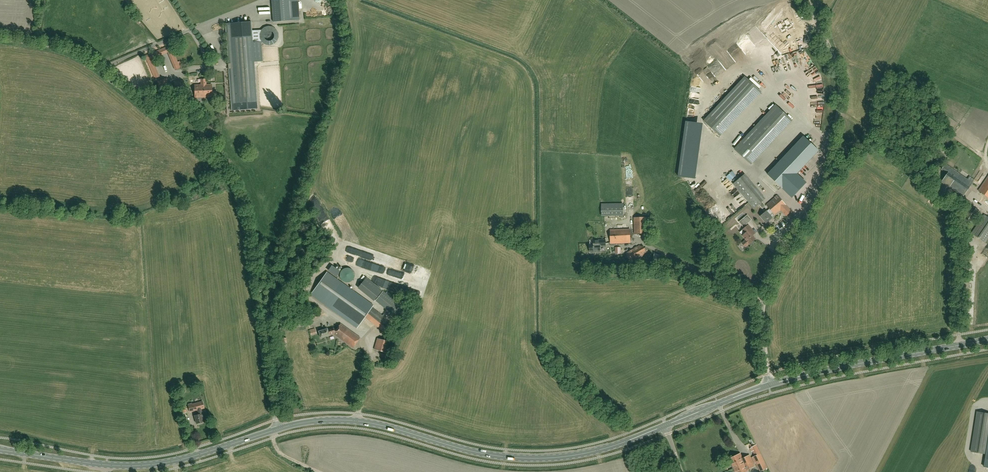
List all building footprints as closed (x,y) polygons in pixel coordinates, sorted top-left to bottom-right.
[(298,0),(271,0),(273,22),(300,20),(298,0)] [(781,23),(777,25),(782,34),(794,28),(788,19),(784,21),(784,22),(782,23),(781,23)] [(263,61),(261,41),(253,42),(252,36),(254,36),(254,32),(252,33),(251,22),(225,24),(231,111),(258,109),(254,62),(263,61)] [(170,45),(145,56),(155,79),(159,77),(151,58),(168,51),(176,70),(180,68),(170,45)] [(708,114),(703,119),(720,135),(727,127),(734,127),(738,131),(743,131),(735,139),(735,144),(732,147),(738,152),(736,154),(739,157),(741,155),(749,164),(792,118),(775,103),(762,117),(758,117),(762,109),(762,108),(748,108),(748,104),(762,90),(751,80),(743,76),(716,105),(714,108),(708,109),(708,114)] [(709,83),(709,90),(712,90),(712,77),(704,76),(704,83),(709,83)] [(158,86),(159,93),(159,94),(170,92),(167,79),(157,80),(158,86)] [(195,85),(195,97),(217,97),(216,92),(212,92),(212,84),(206,84),(205,79),(201,79),(201,85),(195,85)] [(175,90),(185,89),(183,80),(174,81),(175,90)] [(797,174),(819,150),(811,143),(811,144),(804,137),(768,174),(780,186),(792,198),(806,183),(797,174)] [(969,176),(967,179),(945,164),(942,169),(947,174),(942,182),(949,187),(950,186),(964,196),(975,180),(969,176)] [(743,172),(731,183),(753,207),(765,196),(743,172)] [(979,191),(987,197),(987,177),(979,191)] [(936,190),(931,198),(937,202),(942,194),(936,190)] [(791,211),(786,205),(778,195),(767,205),(770,209),(767,211),(761,216),(766,223),(772,218),(770,215),(773,212),(775,214),(781,209),(786,216),(791,211)] [(600,202),(600,214),(622,213),(622,201),(600,202)] [(971,205),(962,218),(971,224),(980,211),(971,205)] [(644,232),(644,215),(632,215),(632,232),(644,232)] [(972,233),(985,242),(987,238),(987,217),(985,215),(972,233)] [(748,225),(740,232),(746,240),(742,243),(746,247),(749,244),(750,244),(755,239),(752,235),(755,233),(748,225)] [(610,244),(630,243),(630,229),(610,230),(610,244)] [(606,246),(606,240),(590,241),(590,252),(601,252),(600,246),(606,246)] [(625,253),(631,263),(644,255),(647,253),(643,246),(641,247),(640,245),(625,253)] [(391,264),(393,258),(378,253),(376,259),(391,264)] [(654,253),(651,269),(660,270),(663,256),(654,253)] [(356,257),(354,264),(369,267),(371,261),(356,257)] [(400,262),(398,269),(418,274),(420,266),(400,262)] [(343,282),(354,276),(350,270),(346,272),(343,267),(337,271),(343,282)] [(365,317),(369,320),(383,331),(390,322),(372,307),(373,305),(327,272),(310,295),(357,328),(365,317)] [(418,284),(419,278),(400,273),(398,278),(407,280),(405,285),(410,287),(411,282),(418,284)] [(321,338),(329,335),(333,334),(353,347),(360,338),(340,324),(336,330),(334,329),(333,329),(333,328),(327,329),(319,331),(321,338)] [(387,353),(389,342),(377,339),(374,349),(387,353)] [(202,401),(188,405),(190,412),(198,410),(199,414),(194,415),(197,423),(203,422),(202,418),(203,418),(201,409),(204,408),(202,401)] [(977,412),(971,452),(986,454),(983,467),(987,468),(987,414),(977,412)] [(751,447),(756,456),(753,457),(755,462),(758,461),(762,470),(767,468),(756,445),(751,447)] [(745,464),(752,460),(749,455),(743,458),(740,453),(729,459),(733,468),(744,463),(745,464)] [(733,468),(735,471),(746,471),(749,471),(748,469),(755,466),(752,460),(745,464),(744,463),(733,468)]
